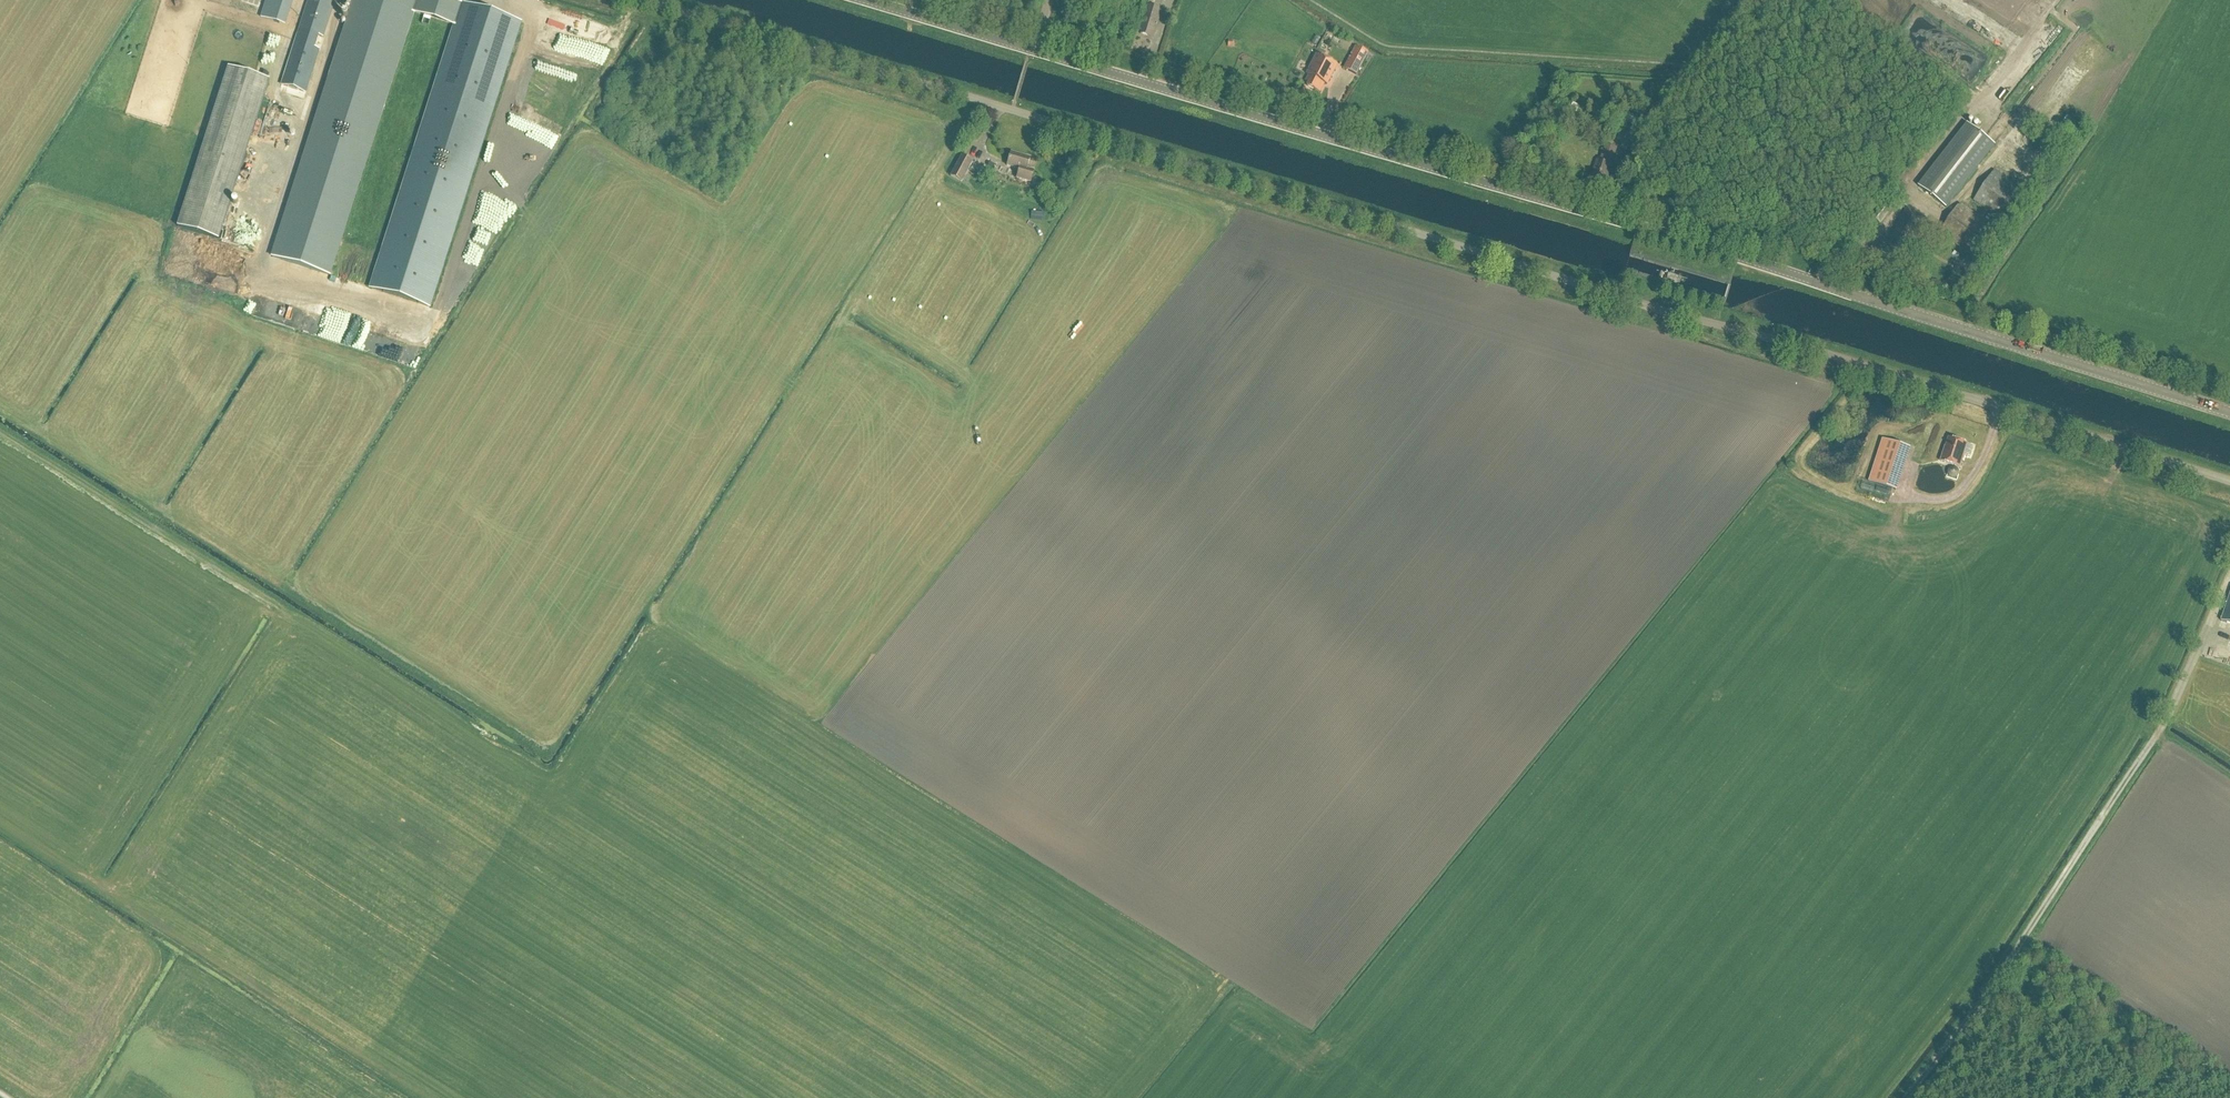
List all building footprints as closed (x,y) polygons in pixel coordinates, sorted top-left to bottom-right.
[(260,19),(279,25),(287,0),(266,0),(260,19)] [(464,5),(448,0),(354,0),(271,258),(331,277),(418,7),(459,20),(464,5)] [(335,0),(308,0),(298,30),(319,36),(323,38),(335,0)] [(1966,3),(1994,16),(1999,4),(1989,0),(1968,0),(1966,3)] [(1139,10),(1140,2),(1131,1),(1130,9),(1139,10)] [(457,27),(413,168),(396,222),(375,287),(389,291),(430,304),(432,305),(517,36),(520,27),(521,23),(480,10),(464,5),(459,20),(457,27)] [(1152,38),(1157,23),(1161,10),(1146,5),(1144,12),(1138,30),(1141,31),(1140,35),(1152,38)] [(1962,26),(1957,34),(1967,41),(1972,33),(1962,26)] [(306,94),(319,50),(315,49),(319,36),(298,30),(280,86),(282,87),(301,92),(306,94)] [(1356,76),(1368,55),(1356,48),(1352,54),(1344,69),(1356,76)] [(1308,83),(1306,85),(1317,91),(1320,93),(1325,84),(1327,85),(1337,66),(1316,54),(1306,74),(1308,75),(1305,81),(1308,83)] [(227,68),(176,227),(219,241),(270,82),(227,68)] [(1973,90),(1985,102),(1992,95),(1981,83),(1973,90)] [(1575,117),(1580,108),(1573,104),(1569,113),(1575,117)] [(1638,127),(1642,115),(1631,111),(1626,123),(1638,127)] [(1946,209),(1995,146),(1967,123),(1917,187),(1946,209)] [(1631,148),(1637,131),(1623,127),(1618,144),(1631,148)] [(1607,179),(1616,149),(1606,146),(1600,163),(1597,162),(1594,171),(1597,172),(1594,180),(1603,183),(1605,178),(1607,179)] [(1030,183),(1033,173),(1026,171),(1030,159),(1011,154),(1007,167),(1021,171),(1019,180),(1030,183)] [(962,184),(973,162),(961,156),(951,178),(962,184)] [(2007,224),(2028,194),(1994,171),(1973,202),(2007,224)] [(1881,224),(1895,207),(1887,201),(1874,218),(1881,224)] [(1981,263),(2002,232),(1960,204),(1941,231),(1946,234),(1944,238),(1981,263)] [(1627,303),(1621,307),(1626,314),(1632,309),(1627,303)] [(1967,445),(1948,439),(1944,452),(1940,462),(1960,468),(1964,455),(1971,457),(1974,447),(1967,445)] [(1898,492),(1912,450),(1885,441),(1871,483),(1898,492)]
